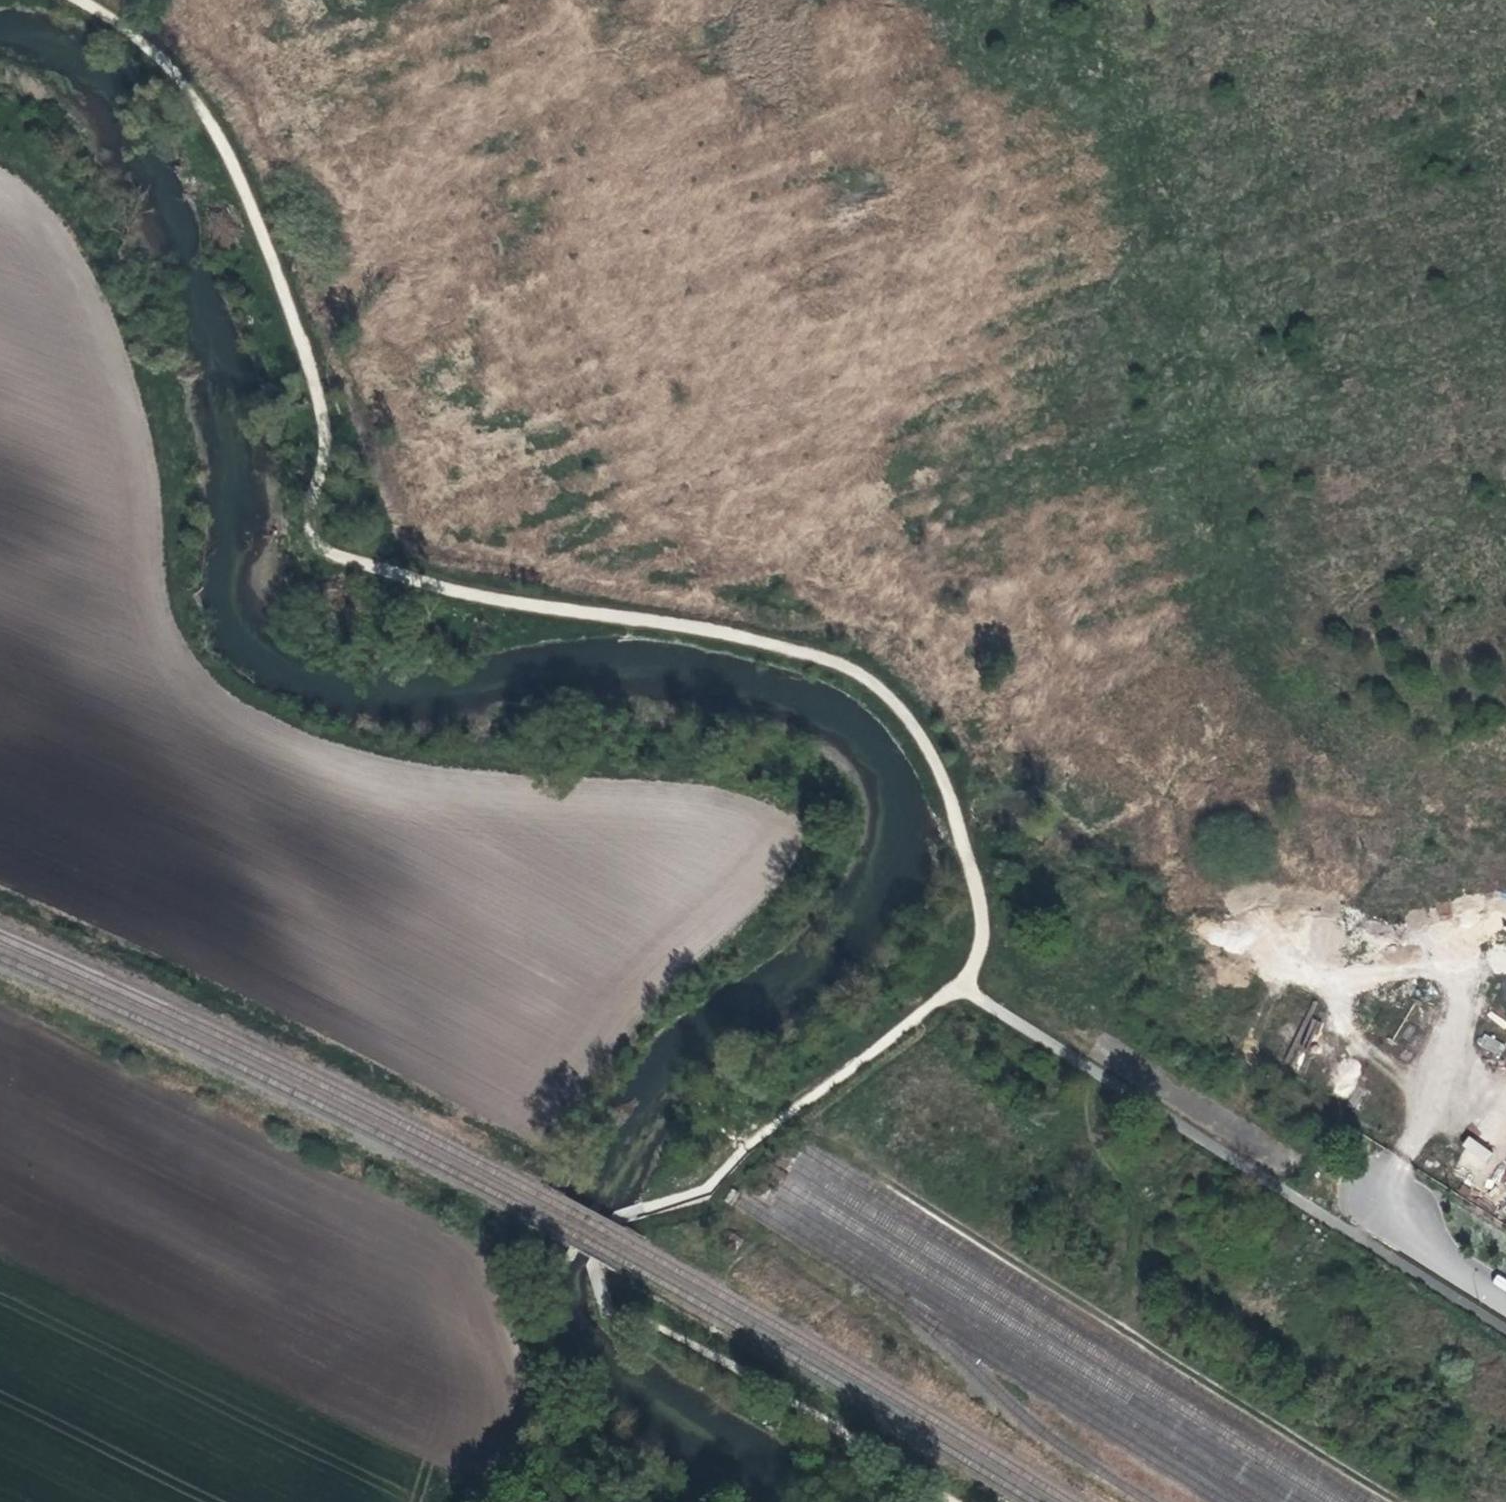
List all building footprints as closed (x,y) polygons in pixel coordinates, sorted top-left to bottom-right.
[(1476,1176),(1492,1150),(1469,1137),(1453,1163),(1476,1176)]
